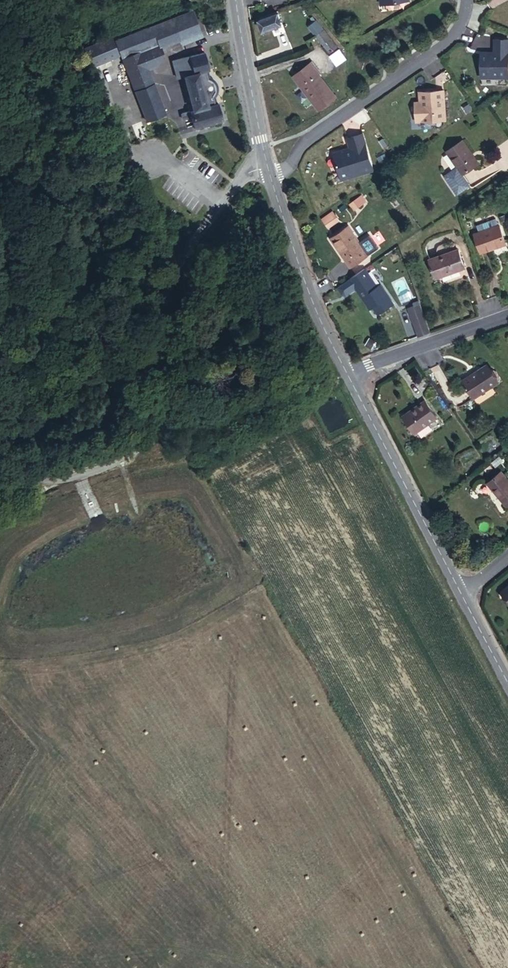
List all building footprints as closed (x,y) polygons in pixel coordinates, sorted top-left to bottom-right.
[(195,11),(174,18),(182,39),(184,44),(204,35),(195,11)] [(280,15),(261,23),(264,34),(284,26),(280,15)] [(160,43),(162,47),(182,39),(174,18),(153,26),(160,43)] [(308,27),(315,36),(323,29),(315,21),(308,27)] [(122,58),(141,50),(160,43),(153,26),(116,41),(122,58)] [(323,29),(315,36),(330,52),(339,45),(323,29)] [(87,47),(95,67),(119,58),(111,38),(87,47)] [(141,50),(148,71),(159,67),(165,54),(162,47),(160,43),(141,50)] [(477,59),(478,83),(507,83),(507,66),(507,43),(492,44),(492,59),(477,59)] [(122,58),(135,92),(155,85),(148,71),(141,50),(122,58)] [(191,107),(184,108),(187,119),(192,118),(195,127),(222,120),(217,101),(209,104),(202,74),(210,72),(206,55),(172,63),(176,81),(184,79),(191,107)] [(313,63),(298,76),(325,109),(338,97),(319,74),(322,72),(313,63)] [(420,98),(421,106),(422,112),(414,112),(415,128),(448,127),(446,97),(420,98)] [(187,119),(184,108),(174,111),(177,121),(187,119)] [(334,154),(340,177),(354,173),(355,179),(374,174),(364,133),(347,138),(350,150),(334,154)] [(478,162),(464,142),(448,153),(457,167),(444,176),(456,192),(469,183),(462,174),(478,162)] [(354,173),(340,177),(341,182),(355,179),(354,173)] [(354,212),(367,202),(362,195),(349,205),(354,212)] [(322,218),(329,229),(341,222),(334,211),(322,218)] [(486,258),(507,248),(507,241),(503,229),(502,229),(499,222),(480,230),(483,237),(478,240),(486,258)] [(332,240),(347,261),(365,248),(349,227),(332,240)] [(365,248),(347,261),(354,270),(371,257),(365,248)] [(461,251),(431,262),(437,281),(468,270),(461,251)] [(356,290),(372,314),(376,310),(381,317),(397,305),(385,287),(380,291),(366,269),(338,289),(343,296),(346,297),(356,290)] [(430,332),(419,304),(407,308),(418,337),(430,332)] [(479,375),(463,386),(475,403),(492,392),(479,375)] [(426,404),(406,420),(419,437),(439,421),(426,404)] [(488,485),(506,508),(507,506),(507,481),(503,474),(488,485)]
